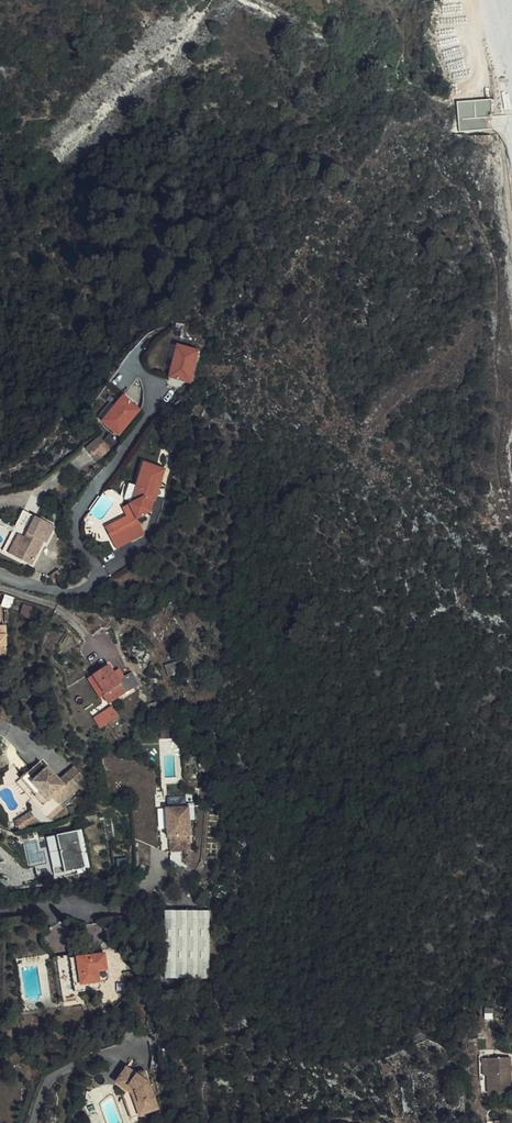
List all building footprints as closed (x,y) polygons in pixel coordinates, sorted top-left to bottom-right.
[(459,118),(493,115),(491,98),(458,101),(459,118)] [(166,344),(160,377),(184,381),(190,349),(166,344)] [(118,395),(99,418),(120,435),(139,412),(118,395)] [(97,460),(111,447),(100,436),(87,448),(97,460)] [(107,523),(117,547),(147,534),(139,517),(149,513),(146,505),(154,508),(167,470),(144,463),(132,500),(123,503),(127,514),(107,523)] [(33,564),(45,541),(48,543),(56,526),(25,509),(4,549),(33,564)] [(55,579),(64,572),(59,567),(51,574),(55,579)] [(6,594),(3,605),(11,607),(15,597),(6,594)] [(25,604),(22,614),(30,617),(33,607),(25,604)] [(90,678),(102,698),(100,698),(106,707),(136,688),(129,675),(116,682),(107,668),(90,678)] [(97,700),(100,698),(102,698),(90,678),(85,681),(97,700)] [(114,705),(94,717),(100,728),(120,716),(114,705)] [(159,739),(175,738),(175,728),(159,729),(159,739)] [(25,793),(31,800),(26,805),(36,815),(46,807),(53,813),(74,795),(63,783),(57,788),(44,775),(42,778),(35,770),(21,782),(28,790),(25,793)] [(12,789),(26,805),(31,800),(25,793),(28,790),(21,782),(12,789)] [(168,837),(174,837),(191,835),(190,807),(167,808),(168,837)] [(16,820),(21,829),(35,820),(30,812),(16,820)] [(86,866),(78,830),(48,837),(56,873),(86,866)] [(174,837),(175,845),(186,844),(186,855),(193,855),(191,835),(174,837)] [(194,855),(193,855),(186,855),(186,844),(175,845),(172,845),(173,864),(194,863),(194,855)] [(166,979),(201,979),(200,920),(163,920),(166,979)] [(96,981),(104,982),(106,955),(74,953),(74,950),(58,948),(54,990),(69,991),(70,988),(96,990),(96,981)] [(484,1093),(509,1091),(507,1055),(483,1057),(484,1093)] [(126,1085),(132,1089),(138,1111),(153,1108),(142,1070),(134,1072),(124,1064),(112,1080),(122,1089),(126,1085)] [(132,1089),(126,1085),(122,1089),(127,1092),(132,1112),(138,1111),(132,1089)] [(126,1114),(132,1112),(127,1092),(122,1089),(120,1092),(126,1114)]
